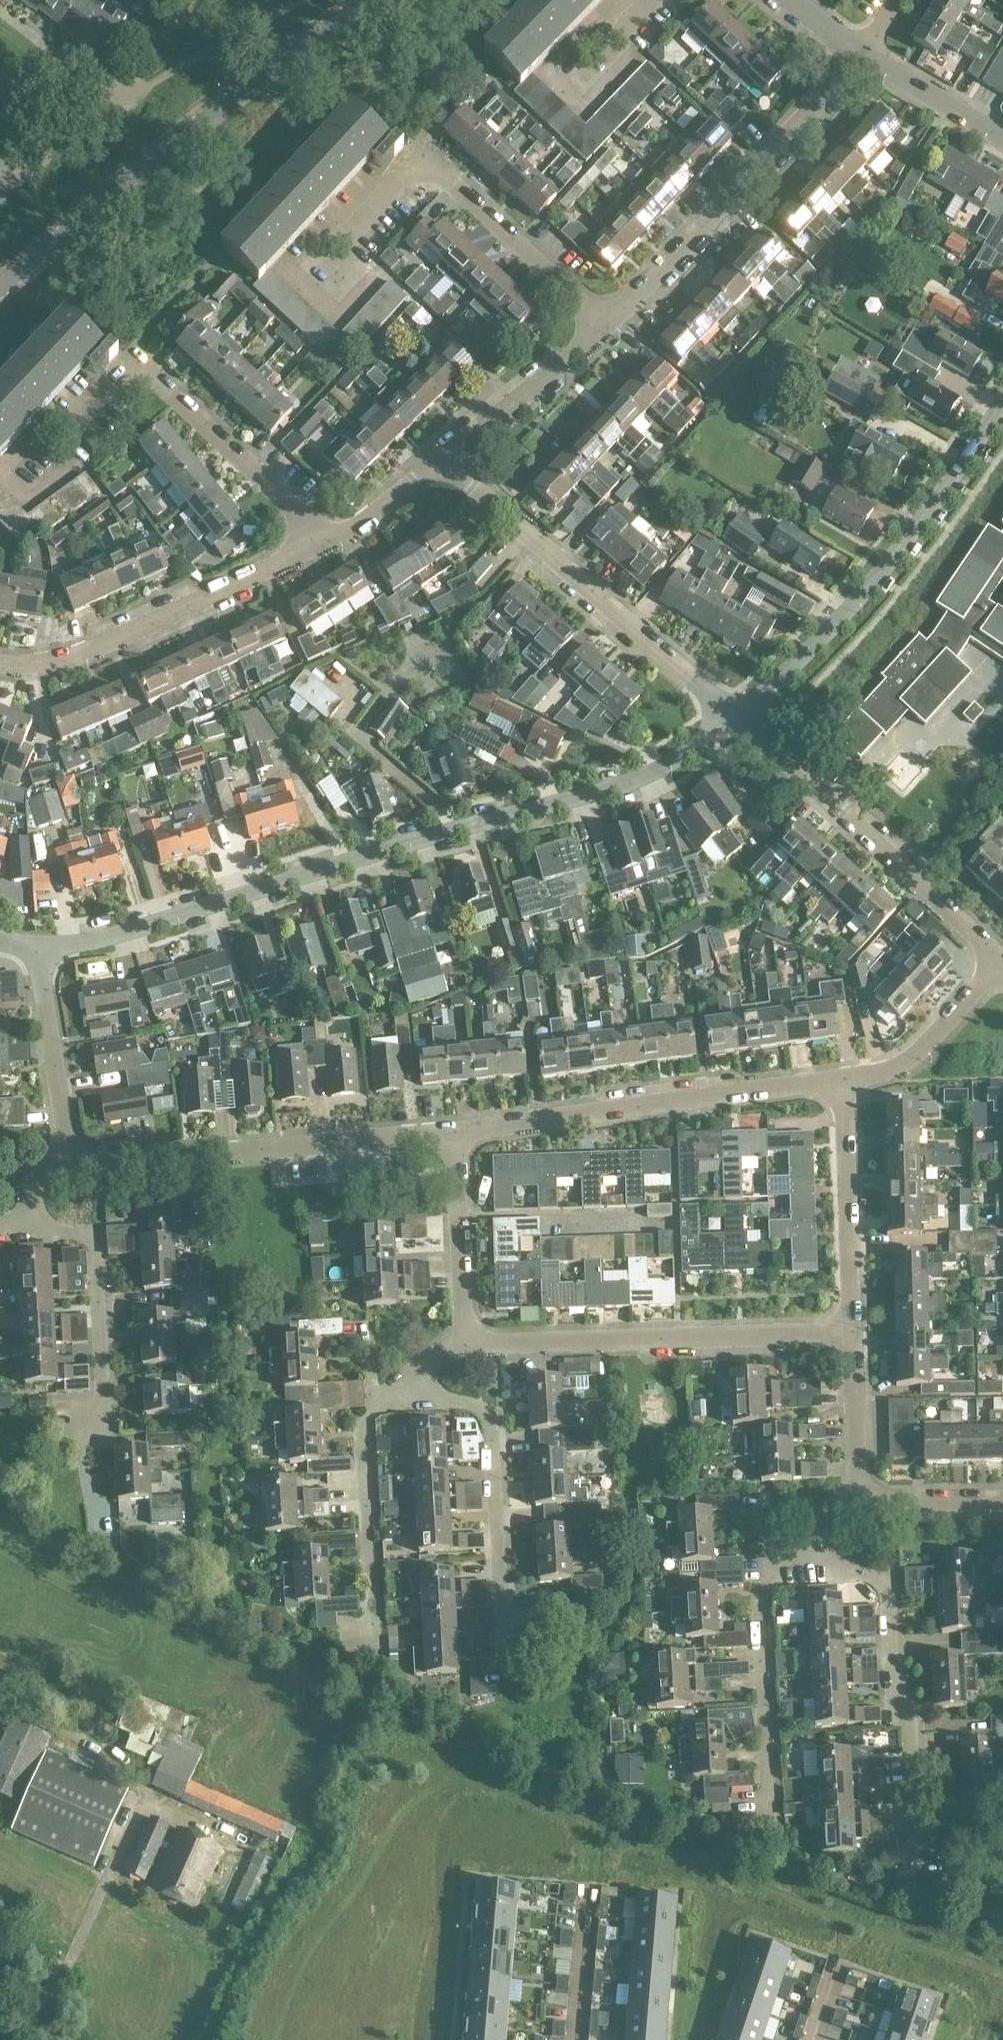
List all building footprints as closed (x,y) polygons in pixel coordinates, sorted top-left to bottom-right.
[(19,2),(31,11),(34,7),(40,12),(49,0),(21,0),(19,2)] [(40,12),(59,27),(79,0),(49,0),(40,12)] [(82,0),(79,0),(59,27),(78,41),(100,14),(105,7),(97,1),(92,8),(82,0)] [(520,88),(525,83),(521,80),(597,0),(536,0),(485,53),(501,69),(500,71),(502,74),(504,72),(520,88)] [(927,21),(949,35),(991,61),(995,53),(969,37),(971,34),(955,25),(961,15),(964,17),(965,16),(940,0),(927,21)] [(979,25),(997,36),(1002,28),(984,17),(984,16),(970,8),(975,0),(940,0),(965,16),(979,25)] [(1002,11),(1002,0),(986,0),(1002,11)] [(730,24),(712,7),(684,37),(702,54),(705,51),(706,51),(711,45),(730,24)] [(78,41),(81,43),(78,47),(88,55),(91,51),(98,57),(119,29),(119,28),(126,18),(118,13),(111,22),(100,14),(78,41)] [(927,21),(914,42),(936,56),(943,45),(958,54),(960,52),(975,62),(967,75),(978,81),(991,61),(949,35),(927,21)] [(735,55),(748,41),(735,29),(730,24),(711,45),(706,51),(723,68),(724,68),(729,62),(735,55)] [(766,58),(748,41),(735,55),(729,62),(724,68),(723,68),(719,72),(730,82),(726,86),(734,93),(741,87),(741,86),(747,79),(766,58)] [(995,91),(1002,77),(1002,53),(1002,52),(983,84),(995,91)] [(694,79),(701,71),(682,55),(675,63),(694,79)] [(741,86),(741,87),(747,93),(754,86),(766,96),(785,76),(766,58),(747,79),(741,86)] [(656,90),(665,81),(647,64),(639,73),(656,90)] [(668,73),(677,82),(684,74),(675,66),(668,73)] [(639,73),(630,82),(648,99),(656,90),(639,73)] [(693,83),(684,74),(677,82),(687,90),(693,83)] [(515,94),(524,103),(542,84),(532,76),(525,83),(520,88),(515,94)] [(995,91),(1002,96),(1002,77),(995,91)] [(639,108),(648,99),(630,82),(621,91),(639,108)] [(524,103),(532,111),(550,93),(542,84),(524,103)] [(661,95),(669,102),(675,96),(678,93),(670,86),(661,95)] [(621,91),(612,100),(630,117),(639,108),(621,91)] [(494,100),(475,122),(483,130),(502,109),(509,101),(500,92),(493,100),(494,100)] [(532,111),(542,120),(559,101),(550,93),(532,111)] [(675,96),(669,102),(675,108),(681,102),(675,96)] [(711,99),(704,107),(714,116),(720,108),(711,99)] [(728,99),(720,108),(714,116),(732,133),(746,117),(728,99)] [(621,126),(630,117),(612,100),(604,109),(621,126)] [(519,110),(509,101),(502,109),(512,118),(519,110)] [(542,120),(551,129),(568,110),(559,101),(542,120)] [(604,109),(594,119),(612,136),(621,126),(604,109)] [(885,109),(881,113),(879,111),(878,112),(875,110),(866,120),(869,122),(862,130),(887,153),(897,162),(905,167),(911,156),(899,149),(901,147),(909,138),(900,130),(892,123),(895,119),(885,109)] [(241,268),(258,284),(262,279),(259,275),(370,155),(385,169),(403,150),(395,142),(391,147),(351,110),(222,250),(238,265),(237,267),(240,270),(241,268)] [(551,129),(559,138),(577,119),(568,110),(551,129)] [(445,133),(464,150),(483,130),(475,122),(465,112),(445,133)] [(643,130),(652,120),(645,114),(636,123),(643,130)] [(682,133),(692,142),(693,141),(714,161),(731,143),(710,123),(710,124),(700,114),(682,133)] [(586,127),(577,119),(559,138),(586,163),(586,127)] [(586,163),(612,136),(594,119),(586,127),(586,163)] [(635,139),(643,130),(636,123),(627,132),(635,139)] [(529,134),(538,143),(545,135),(536,127),(529,134)] [(464,150),(482,167),(489,160),(501,146),(483,130),(464,150)] [(887,153),(862,130),(856,136),(854,133),(850,134),(840,144),(865,167),(869,171),(887,153)] [(538,143),(547,152),(554,144),(545,135),(538,143)] [(693,141),(692,142),(676,160),(697,179),(714,161),(693,141)] [(857,176),(865,167),(840,144),(832,153),(832,157),(834,159),(828,166),(860,196),(868,187),(857,176)] [(482,167),(500,184),(519,163),(501,146),(489,160),(482,167)] [(611,149),(602,159),(610,166),(619,156),(611,149)] [(973,165),(947,150),(929,180),(956,196),(958,191),(973,165)] [(680,198),(697,179),(676,160),(668,153),(651,171),(659,178),(680,198)] [(601,175),(610,166),(602,159),(594,168),(601,175)] [(582,171),(572,162),(566,169),(575,178),(582,171)] [(899,179),(905,167),(897,162),(890,174),(899,179)] [(500,184),(518,201),(537,180),(519,163),(500,184)] [(956,196),(983,212),(1001,182),(996,179),(995,174),(987,169),(983,171),(973,165),(958,191),(956,196)] [(860,196),(828,166),(811,184),(832,204),(841,194),(860,212),(859,212),(866,219),(875,210),(868,203),(860,196)] [(898,197),(908,203),(926,172),(916,166),(898,197)] [(630,185),(631,186),(642,196),(663,216),(680,198),(659,178),(651,171),(647,167),(630,185)] [(556,198),(537,180),(518,201),(537,218),(556,198)] [(832,204),(811,184),(794,202),(815,222),(824,213),(832,204)] [(646,234),(663,216),(642,196),(631,186),(614,205),(616,206),(625,215),(646,234)] [(576,203),(585,194),(577,187),(569,196),(576,203)] [(875,210),(884,200),(876,194),(868,203),(875,210)] [(569,196),(560,205),(567,212),(576,203),(569,196)] [(824,231),(815,222),(794,202),(776,221),(797,241),(807,230),(816,239),(824,231)] [(629,252),(646,234),(625,215),(616,206),(599,224),(629,252)] [(842,230),(824,213),(815,222),(824,231),(834,239),(841,246),(850,237),(842,230)] [(990,214),(976,236),(987,243),(1000,220),(990,214)] [(987,243),(984,247),(995,254),(1002,259),(1002,247),(1000,246),(1002,241),(1002,216),(1000,220),(987,243)] [(576,227),(571,227),(570,227),(568,229),(561,235),(588,260),(594,254),(611,271),(629,252),(599,224),(588,236),(579,228),(578,227),(576,227)] [(427,225),(407,247),(418,256),(425,248),(443,265),(462,244),(443,227),(437,234),(427,225)] [(841,246),(834,239),(824,231),(816,239),(826,248),(825,249),(833,255),(841,246)] [(763,234),(746,253),(793,297),(802,288),(795,281),(794,282),(775,264),(784,254),(763,234)] [(480,261),(462,244),(443,265),(437,271),(455,288),(461,281),(463,279),(480,261)] [(373,247),(365,255),(381,271),(389,263),(373,247)] [(965,296),(966,302),(988,315),(993,313),(998,304),(1002,307),(1002,278),(1001,277),(1002,273),(1002,259),(995,254),(984,247),(969,275),(975,279),(965,296)] [(746,253),(735,265),(729,271),(750,291),(759,281),(778,299),(777,300),(784,307),(793,297),(746,253)] [(498,278),(480,261),(463,279),(461,281),(455,288),(463,296),(469,289),(479,298),(492,284),(498,278)] [(430,279),(420,270),(405,286),(414,295),(430,279)] [(733,309),(750,291),(729,271),(712,289),(733,309)] [(253,290),(261,298),(278,280),(269,272),(262,279),(258,284),(253,290)] [(228,278),(211,297),(220,305),(237,286),(228,278)] [(492,321),(497,315),(510,301),(516,294),(498,278),(492,284),(479,298),(470,308),(488,325),(492,321)] [(287,288),(278,280),(261,298),(270,306),(287,288)] [(407,300),(390,283),(381,292),(399,309),(407,300)] [(270,306),(279,314),(295,296),(287,288),(270,306)] [(733,309),(712,289),(695,307),(716,327),(724,334),(741,316),(733,309)] [(381,292),(373,301),(391,318),(399,309),(381,292)] [(502,325),(504,322),(516,333),(535,312),(516,294),(510,301),(497,315),(492,321),(496,325),(502,325)] [(288,322),(304,305),(295,296),(279,314),(288,322)] [(439,304),(429,296),(422,303),(432,312),(439,304)] [(954,322),(953,323),(974,335),(981,323),(961,310),(960,311),(936,297),(930,307),(954,322)] [(373,301),(365,310),(383,326),(391,318),(373,301)] [(266,328),(274,320),(256,303),(248,312),(266,328)] [(432,312),(441,321),(448,313),(439,304),(432,312)] [(288,322),(297,330),(313,313),(304,305),(288,322)] [(188,360),(196,367),(218,344),(201,328),(212,316),(202,306),(175,335),(176,336),(177,336),(184,342),(177,349),(179,351),(177,354),(186,363),(188,360)] [(413,306),(404,315),(412,322),(416,324),(420,326),(425,326),(430,325),(433,321),(422,311),(420,312),(413,306)] [(678,326),(699,345),(716,327),(695,307),(678,326)] [(375,335),(383,326),(365,310),(357,319),(375,335)] [(306,339),(322,321),(313,313),(297,330),(306,339)] [(85,361),(100,375),(118,356),(110,349),(106,354),(66,316),(0,387),(0,452),(85,361)] [(761,317),(752,327),(760,334),(768,325),(761,317)] [(357,319),(348,328),(367,344),(375,335),(357,319)] [(249,345),(257,336),(238,321),(231,330),(249,345)] [(306,339),(315,347),(331,329),(322,321),(306,339)] [(678,326),(661,344),(682,364),(691,354),(699,345),(678,326)] [(751,343),(760,334),(752,327),(744,336),(751,343)] [(294,338),(282,328),(275,336),(286,346),(294,338)] [(348,328),(340,337),(351,347),(358,353),(367,344),(348,328)] [(323,355),(340,337),(331,329),(315,347),(317,349),(323,355)] [(389,347),(398,337),(391,330),(382,340),(389,347)] [(458,338),(467,346),(474,339),(466,330),(458,338)] [(943,364),(967,379),(981,357),(943,334),(933,351),(928,347),(931,342),(914,332),(901,353),(903,354),(939,376),(937,374),(943,364)] [(204,375),(202,378),(211,386),(213,383),(215,384),(236,362),(244,354),(226,336),(218,344),(196,367),(204,375)] [(440,345),(448,353),(437,363),(457,383),(475,365),(456,345),(457,344),(449,336),(440,345)] [(340,337),(323,355),(328,360),(334,365),(351,347),(340,337)] [(286,346),(297,357),(305,348),(294,338),(286,346)] [(467,346),(477,355),(484,347),(474,339),(467,346)] [(382,340),(373,349),(380,356),(389,347),(382,340)] [(726,370),(718,363),(699,345),(691,354),(710,372),(709,372),(717,379),(726,370)] [(328,360),(323,355),(317,349),(304,364),(315,373),(328,360)] [(726,370),(734,361),(727,354),(718,363),(726,370)] [(907,401),(945,424),(958,402),(933,386),(939,376),(903,354),(893,370),(917,385),(907,401)] [(255,379),(236,362),(215,384),(233,402),(255,379)] [(440,400),(457,383),(437,363),(420,380),(440,400)] [(662,371),(654,363),(637,382),(657,401),(686,428),(705,408),(696,400),(687,411),(666,392),(675,383),(674,382),(680,377),(668,365),(662,371)] [(356,368),(347,377),(351,381),(355,384),(363,375),(356,368)] [(346,394),(355,384),(351,381),(347,377),(338,386),(346,394)] [(233,402),(252,419),(273,396),(255,379),(233,402)] [(420,380),(402,397),(422,417),(440,400),(420,380)] [(649,410),(663,423),(662,424),(678,438),(686,428),(657,401),(637,382),(620,400),(641,419),(649,410)] [(843,400),(847,392),(836,385),(831,393),(843,400)] [(422,417),(402,397),(391,386),(382,394),(393,406),(384,414),(404,435),(422,417)] [(252,419),(270,437),(292,414),(273,396),(252,419)] [(620,400),(603,418),(624,438),(632,428),(641,419),(620,400)] [(328,426),(336,416),(322,404),(313,413),(321,421),(322,420),(328,426)] [(322,422),(313,414),(296,432),(304,440),(322,422)] [(384,414),(366,432),(386,452),(404,435),(384,414)] [(624,438),(603,418),(586,437),(606,456),(616,446),(624,438)] [(843,463),(870,479),(876,469),(893,479),(907,455),(874,435),(873,436),(863,429),(864,427),(853,421),(845,435),(856,441),(843,463)] [(140,448),(156,468),(180,448),(164,428),(140,448)] [(624,438),(637,451),(645,457),(656,468),(665,458),(646,441),(632,428),(624,438)] [(368,469),(386,452),(366,432),(349,449),(368,469)] [(611,494),(620,485),(598,465),(606,456),(586,437),(569,455),(611,494)] [(636,466),(645,457),(637,451),(624,438),(616,446),(630,459),(629,460),(636,466)] [(156,468),(172,488),(196,468),(180,448),(156,468)] [(349,449),(330,467),(350,487),(368,469),(349,449)] [(34,451),(23,464),(41,480),(53,467),(34,451)] [(552,473),(573,492),(581,484),(602,504),(611,494),(569,455),(552,473)] [(827,470),(804,457),(790,483),(813,495),(827,470)] [(212,488),(196,468),(172,488),(187,507),(201,497),(212,488)] [(552,473),(534,492),(555,511),(573,492),(552,473)] [(85,476),(76,483),(90,503),(100,496),(85,476)] [(624,506),(640,487),(631,479),(615,497),(624,506)] [(161,510),(170,505),(154,481),(146,487),(161,510)] [(119,482),(107,492),(114,501),(126,491),(119,482)] [(81,509),(90,503),(76,483),(66,490),(81,509)] [(192,536),(204,527),(205,526),(228,508),(212,488),(201,497),(187,507),(196,517),(184,526),(192,536)] [(72,516),(81,509),(66,490),(57,497),(72,516)] [(146,509),(154,502),(145,490),(136,496),(146,509)] [(858,537),(873,511),(838,491),(823,517),(858,537)] [(11,503),(2,494),(0,496),(0,515),(11,503)] [(62,523),(72,516),(57,497),(47,504),(62,523)] [(114,507),(120,515),(133,505),(127,497),(114,507)] [(84,517),(90,525),(112,509),(106,501),(97,508),(84,517)] [(581,501),(572,510),(577,515),(585,522),(594,513),(587,506),(581,501)] [(155,520),(163,514),(154,502),(146,509),(155,520)] [(20,511),(11,503),(0,515),(0,526),(3,529),(20,511)] [(53,530),(62,523),(47,504),(37,511),(53,530)] [(588,540),(607,556),(630,530),(637,522),(620,506),(611,514),(588,540)] [(245,544),(237,534),(244,528),(228,508),(205,526),(204,527),(192,536),(198,543),(209,534),(219,546),(215,550),(224,561),(245,544)] [(15,540),(26,541),(27,518),(20,511),(3,529),(15,540)] [(42,538),(53,530),(37,511),(27,518),(42,538)] [(793,549),(801,536),(783,524),(774,538),(740,514),(722,539),(752,560),(763,544),(778,554),(785,544),(793,549)] [(76,534),(90,525),(84,517),(71,527),(76,534)] [(42,538),(27,518),(26,541),(37,542),(42,538)] [(659,520),(650,531),(656,537),(665,526),(659,520)] [(144,583),(130,553),(118,526),(108,531),(120,558),(108,563),(107,564),(121,594),(142,585),(144,583)] [(672,532),(665,526),(656,537),(662,542),(672,532)] [(451,571),(444,561),(465,547),(457,534),(447,540),(440,530),(419,544),(441,577),(451,571)] [(648,546),(630,530),(607,556),(625,572),(648,546)] [(1002,581),(1002,534),(1000,538),(987,530),(936,607),(947,615),(931,639),(927,644),(918,637),(881,678),(886,682),(835,738),(860,761),(883,736),(886,738),(909,712),(925,727),(972,676),(955,661),(969,641),(1002,663),(1002,613),(988,603),(1002,581)] [(69,540),(63,532),(50,542),(55,550),(69,540)] [(180,545),(171,533),(162,540),(171,552),(180,545)] [(828,555),(801,536),(793,549),(785,544),(778,554),(786,560),(785,560),(812,578),(828,555)] [(186,560),(189,557),(186,553),(195,546),(189,538),(180,545),(171,552),(191,578),(197,574),(186,560)] [(144,583),(167,573),(154,542),(130,553),(144,583)] [(414,581),(421,591),(441,577),(419,544),(398,558),(414,581)] [(667,563),(648,546),(625,572),(644,589),(667,563)] [(706,554),(697,569),(707,575),(715,560),(706,554)] [(393,595),(414,581),(398,558),(377,572),(393,595)] [(724,565),(715,560),(707,575),(716,580),(724,565)] [(98,604),(121,594),(107,564),(108,563),(85,574),(84,574),(98,604)] [(353,568),(332,582),(347,606),(368,592),(353,568)] [(760,576),(748,569),(742,580),(754,587),(760,576)] [(701,585),(679,572),(660,602),(682,615),(701,585)] [(74,615),(98,604),(84,574),(85,574),(61,585),(74,615)] [(786,611),(795,596),(760,576),(754,587),(751,591),(786,611)] [(454,597),(477,587),(471,577),(447,587),(454,597)] [(0,582),(0,615),(14,618),(17,603),(20,585),(0,582)] [(311,596),(327,619),(347,606),(332,582),(311,596)] [(14,618),(40,622),(45,590),(20,585),(17,603),(14,618)] [(682,615),(703,627),(721,597),(701,585),(682,615)] [(507,638),(514,630),(538,604),(535,602),(538,599),(527,590),(525,593),(519,587),(496,614),(489,621),(507,638)] [(311,596),(290,610),(306,633),(327,619),(311,596)] [(438,617),(457,608),(450,596),(431,605),(438,617)] [(387,604),(395,616),(399,624),(411,619),(407,610),(398,597),(387,604)] [(721,597),(703,627),(724,640),(735,621),(746,603),(745,602),(741,609),(721,597)] [(395,616),(387,604),(384,598),(373,606),(384,621),(388,629),(399,624),(395,616)] [(734,649),(735,647),(744,652),(751,642),(757,646),(764,635),(767,637),(777,621),(746,603),(735,621),(724,640),(725,641),(724,643),(724,645),(732,650),(734,649)] [(556,620),(538,604),(514,630),(532,646),(533,646),(556,620)] [(285,674),(273,649),(284,643),(272,618),(250,628),(261,654),(269,670),(273,680),(285,674)] [(556,620),(533,646),(532,646),(522,657),(540,673),(550,662),(551,663),(575,636),(556,620)] [(262,685),(273,680),(269,670),(261,654),(250,628),(227,639),(239,664),(250,659),(258,675),(257,676),(262,685)] [(355,641),(351,632),(340,637),(344,646),(355,641)] [(326,643),(315,649),(310,636),(298,642),(308,663),(331,653),(326,643)] [(487,647),(494,653),(503,643),(496,637),(487,647)] [(227,639),(205,649),(222,685),(231,681),(226,670),(239,664),(227,639)] [(494,653),(500,658),(509,648),(503,643),(494,653)] [(605,663),(587,647),(564,673),(582,689),(605,663)] [(224,691),(222,685),(205,649),(183,659),(195,685),(206,679),(214,695),(213,696),(217,705),(228,700),(224,691)] [(183,659),(160,670),(179,710),(188,705),(181,691),(195,685),(183,659)] [(624,679),(605,663),(582,689),(600,706),(624,679)] [(168,715),(179,710),(160,670),(137,680),(149,706),(161,700),(168,715)] [(344,704),(305,673),(289,692),(328,723),(344,704)] [(512,701),(523,707),(541,687),(532,679),(512,701)] [(624,679),(600,706),(582,726),(580,728),(588,732),(604,740),(612,731),(599,720),(607,711),(619,722),(642,696),(624,679)] [(228,700),(240,695),(236,685),(224,691),(228,700)] [(541,687),(523,707),(533,713),(550,695),(541,687)] [(108,724),(131,714),(120,688),(97,698),(108,724)] [(274,713),(273,709),(270,704),(288,695),(284,688),(260,701),(268,716),(274,713)] [(523,714),(523,715),(497,703),(497,702),(478,693),(472,706),(491,715),(516,728),(510,740),(527,748),(528,747),(529,748),(525,756),(538,763),(543,752),(555,757),(564,738),(553,733),(554,730),(540,723),(540,722),(523,714)] [(85,733),(108,724),(97,698),(74,707),(85,733)] [(392,701),(371,732),(385,742),(398,722),(400,723),(408,712),(392,701)] [(983,714),(974,705),(963,717),(973,725),(983,714)] [(74,707),(51,717),(62,743),(85,733),(74,707)] [(157,709),(143,715),(155,741),(168,734),(157,709)] [(564,728),(573,718),(564,710),(553,723),(564,728)] [(9,715),(0,711),(0,737),(9,715)] [(181,717),(186,727),(199,721),(194,711),(181,717)] [(9,715),(0,737),(0,741),(10,746),(3,764),(25,773),(34,751),(23,746),(32,725),(9,715)] [(141,747),(155,741),(143,715),(130,722),(141,747)] [(205,742),(224,737),(220,722),(201,728),(205,742)] [(473,746),(508,765),(515,753),(480,734),(473,746)] [(328,745),(348,763),(357,753),(336,735),(328,745)] [(116,741),(120,750),(122,756),(141,747),(139,742),(131,745),(127,736),(116,741)] [(120,750),(116,741),(101,748),(108,763),(122,756),(120,750)] [(265,745),(251,749),(258,773),(271,769),(265,745)] [(423,757),(433,786),(445,782),(448,781),(452,793),(455,792),(457,794),(461,792),(462,790),(473,786),(467,770),(470,769),(466,757),(462,758),(458,747),(437,754),(437,752),(423,757)] [(93,764),(87,752),(75,757),(72,750),(60,755),(68,774),(93,764)] [(182,773),(205,766),(200,751),(177,758),(182,773)] [(163,755),(144,760),(148,775),(167,770),(163,755)] [(210,766),(216,786),(233,781),(227,761),(210,766)] [(29,774),(33,788),(58,781),(54,767),(29,774)] [(372,822),(393,815),(381,779),(374,781),(368,773),(340,791),(356,816),(368,811),(372,822)] [(745,815),(716,777),(693,794),(703,807),(722,833),(728,828),(745,815)] [(56,783),(61,801),(75,796),(69,779),(56,783)] [(266,804),(274,833),(299,825),(292,801),(296,800),(291,783),(277,787),(280,800),(266,804)] [(322,784),(314,789),(322,801),(330,796),(322,784)] [(29,802),(37,830),(65,821),(57,794),(29,802)] [(250,840),(274,833),(266,804),(250,808),(247,796),(233,801),(238,817),(242,816),(250,840)] [(746,817),(765,842),(780,831),(760,805),(746,817)] [(726,861),(734,856),(743,848),(728,828),(722,833),(703,807),(682,822),(692,835),(687,838),(698,852),(711,841),(726,861)] [(209,826),(204,809),(189,813),(193,825),(178,830),(186,859),(211,851),(204,827),(209,826)] [(654,858),(659,873),(668,869),(670,875),(686,870),(676,839),(661,844),(652,817),(649,818),(648,816),(639,818),(640,821),(628,825),(630,829),(641,863),(642,863),(643,866),(642,862),(654,858)] [(967,873),(987,891),(1002,873),(1002,860),(998,856),(1002,851),(1002,822),(1000,819),(981,840),(990,848),(967,873)] [(161,866),(186,859),(178,830),(162,835),(158,822),(144,826),(149,843),(154,842),(161,866)] [(790,860),(775,876),(783,884),(821,843),(801,825),(786,841),(778,850),(779,851),(790,860)] [(627,893),(625,888),(634,885),(630,871),(643,866),(642,863),(641,863),(630,829),(619,832),(618,829),(610,832),(611,835),(607,836),(616,863),(601,868),(611,898),(627,893)] [(764,849),(744,870),(756,881),(776,859),(773,857),(779,851),(778,850),(786,841),(778,834),(765,850),(764,849)] [(120,852),(115,835),(101,839),(105,851),(90,856),(89,856),(98,885),(122,877),(115,853),(120,852)] [(12,872),(29,871),(27,839),(10,840),(12,872)] [(589,936),(584,919),(576,890),(590,886),(587,873),(582,874),(573,843),(554,848),(574,922),(579,939),(586,963),(610,962),(603,933),(589,936)] [(806,875),(817,885),(839,860),(821,843),(783,884),(791,891),(806,875)] [(73,892),(98,885),(89,856),(90,856),(86,844),(56,853),(61,869),(66,868),(73,892)] [(557,900),(564,924),(574,922),(554,848),(534,853),(539,869),(535,870),(531,878),(532,881),(512,887),(522,921),(556,912),(552,901),(557,900)] [(815,924),(820,918),(858,877),(839,860),(817,885),(827,894),(807,916),(815,924)] [(464,906),(465,906),(470,920),(495,911),(491,898),(491,897),(487,884),(485,885),(479,868),(468,872),(466,870),(462,872),(461,874),(458,875),(462,888),(459,889),(464,906)] [(687,873),(692,888),(704,884),(699,870),(687,873)] [(987,891),(1002,906),(1002,873),(987,891)] [(843,909),(854,919),(877,895),(858,877),(820,918),(828,925),(843,909)] [(373,908),(383,906),(380,886),(370,887),(373,908)] [(412,890),(409,888),(405,890),(404,892),(398,894),(402,908),(382,914),(411,1006),(448,995),(433,950),(452,944),(442,912),(434,915),(430,902),(428,903),(422,886),(412,890)] [(854,919),(865,929),(850,945),(859,953),(896,912),(877,895),(854,919)] [(337,917),(327,920),(335,945),(344,942),(347,950),(360,945),(363,954),(375,950),(366,919),(362,920),(358,906),(335,913),(337,917)] [(505,952),(517,949),(508,922),(497,926),(505,952)] [(685,939),(677,923),(664,929),(672,945),(685,939)] [(719,926),(706,930),(714,954),(727,950),(719,926)] [(911,926),(904,935),(920,949),(910,960),(935,983),(952,964),(911,926)] [(513,933),(522,964),(523,964),(524,969),(540,967),(538,959),(539,959),(530,927),(513,933)] [(286,936),(298,975),(325,966),(313,928),(286,936)] [(651,928),(641,928),(642,948),(652,948),(651,928)] [(776,928),(773,936),(787,941),(790,933),(776,928)] [(375,942),(384,970),(396,966),(387,938),(375,942)] [(711,969),(707,938),(689,941),(693,972),(711,969)] [(273,990),(275,998),(295,992),(286,961),(275,965),(268,942),(242,950),(256,995),(273,990)] [(225,955),(201,962),(211,996),(235,989),(225,955)] [(918,1002),(935,983),(910,960),(900,971),(884,956),(877,965),(918,1002)] [(849,970),(855,993),(866,990),(859,960),(849,970)] [(199,1000),(211,996),(201,962),(177,969),(187,1003),(198,1039),(208,1038),(203,1023),(206,1023),(199,1000)] [(616,962),(605,964),(606,976),(618,974),(616,962)] [(649,963),(646,963),(647,976),(656,975),(656,963),(649,963)] [(900,1021),(918,1002),(877,965),(869,973),(885,987),(875,998),(900,1021)] [(154,981),(146,983),(156,1017),(164,1015),(162,1010),(187,1003),(177,969),(174,970),(173,966),(159,970),(161,974),(153,976),(154,981)] [(527,1003),(539,1001),(535,977),(524,979),(527,1003)] [(350,1016),(337,978),(326,981),(338,1020),(350,1016)] [(508,992),(509,1005),(523,1003),(519,978),(506,980),(490,986),(492,994),(508,992)] [(822,1008),(809,1010),(814,1043),(838,1040),(833,1006),(845,1005),(842,983),(819,986),(822,1008)] [(132,1032),(145,1029),(140,1004),(129,1006),(125,985),(83,992),(88,1018),(129,1011),(132,1032)] [(788,1047),(814,1043),(809,1010),(792,1012),(789,990),(779,992),(782,1013),(788,1047)] [(788,1047),(782,1013),(779,992),(768,993),(771,1015),(757,1017),(761,1050),(788,1047)] [(729,998),(733,1020),(735,1034),(738,1053),(761,1050),(757,1017),(743,1019),(740,997),(729,998)] [(735,1034),(733,1020),(729,998),(719,1000),(722,1022),(707,1024),(712,1057),(738,1053),(735,1034)] [(244,1001),(224,1007),(228,1023),(236,1021),(238,1028),(251,1026),(244,1001)] [(662,1007),(665,1029),(670,1062),(696,1059),(691,1025),(676,1027),(673,1006),(662,1007)] [(670,1062),(665,1029),(662,1007),(651,1009),(654,1030),(640,1032),(645,1066),(670,1062)] [(443,1020),(442,1011),(442,1009),(432,1011),(434,1022),(443,1020)] [(620,1069),(645,1066),(640,1032),(626,1034),(623,1013),(612,1014),(620,1069)] [(562,1021),(565,1043),(569,1076),(620,1069),(612,1014),(601,1016),(604,1037),(576,1041),(573,1020),(562,1021)] [(569,1076),(565,1043),(562,1021),(551,1023),(554,1044),(539,1046),(543,1080),(569,1076)] [(494,1025),(496,1047),(499,1080),(525,1077),(522,1044),(507,1046),(505,1024),(494,1025)] [(499,1080),(496,1047),(494,1025),(483,1026),(485,1048),(471,1049),(474,1082),(499,1080)] [(7,1026),(0,1027),(0,1052),(9,1052),(7,1026)] [(377,1094),(403,1091),(400,1062),(412,1061),(409,1026),(397,1027),(399,1049),(373,1051),(377,1094)] [(444,1029),(446,1051),(449,1084),(474,1082),(471,1049),(456,1050),(454,1028),(444,1029)] [(449,1084),(446,1051),(444,1029),(433,1030),(435,1052),(420,1053),(423,1087),(449,1084)] [(327,1042),(315,1043),(317,1069),(329,1068),(332,1098),(359,1095),(355,1053),(328,1055),(327,1042)] [(91,1055),(90,1058),(91,1067),(94,1068),(96,1068),(98,1076),(126,1071),(128,1082),(141,1080),(153,1077),(169,1075),(171,1074),(167,1051),(155,1054),(151,1067),(143,1056),(137,1057),(135,1043),(93,1050),(94,1055),(91,1055)] [(306,1070),(317,1069),(315,1043),(303,1044),(304,1055),(278,1058),(282,1102),(308,1100),(306,1070)] [(238,1112),(264,1110),(261,1067),(234,1070),(233,1058),(233,1050),(218,1051),(219,1059),(223,1085),(235,1084),(238,1112)] [(199,1073),(184,1074),(187,1117),(214,1114),(211,1086),(223,1085),(219,1059),(218,1051),(209,1052),(210,1060),(209,1060),(198,1061),(199,1073)] [(9,1052),(0,1052),(0,1078),(10,1078),(9,1052)] [(153,1077),(141,1080),(128,1082),(130,1093),(101,1098),(106,1124),(147,1117),(143,1091),(171,1086),(169,1075),(153,1077)] [(968,1092),(944,1093),(944,1106),(968,1105),(968,1092)] [(987,1092),(987,1105),(994,1104),(994,1115),(1002,1114),(1002,1092),(987,1092)] [(172,1099),(162,1101),(164,1111),(174,1109),(172,1099)] [(25,1128),(24,1102),(0,1103),(0,1129),(25,1128)] [(885,1106),(885,1133),(919,1132),(919,1113),(924,1113),(924,1116),(936,1116),(936,1106),(918,1106),(885,1106)] [(940,1119),(941,1131),(977,1130),(977,1117),(940,1119)] [(919,1151),(919,1132),(885,1133),(886,1159),(937,1157),(937,1147),(924,1147),(924,1151),(919,1151)] [(735,1135),(723,1135),(724,1161),(725,1201),(735,1201),(743,1200),(741,1161),(768,1160),(768,1155),(767,1137),(767,1134),(735,1135)] [(699,1202),(698,1162),(724,1161),(723,1135),(679,1136),(681,1202),(699,1202)] [(812,1135),(767,1137),(768,1155),(789,1154),(790,1179),(790,1180),(814,1180),(812,1135)] [(994,1146),(995,1156),(1002,1156),(1002,1145),(994,1146)] [(672,1178),(671,1153),(626,1154),(627,1179),(626,1179),(627,1208),(646,1208),(645,1179),(672,1178)] [(583,1181),(582,1181),(583,1210),(602,1209),(601,1180),(626,1179),(627,1179),(626,1154),(582,1156),(583,1181)] [(582,1156),(538,1157),(539,1182),(538,1182),(539,1211),(558,1211),(557,1181),(582,1181),(583,1181),(582,1156)] [(995,1156),(995,1167),(1002,1166),(1002,1156),(995,1156)] [(538,1157),(493,1158),(495,1212),(514,1212),(513,1183),(538,1182),(539,1182),(538,1157)] [(886,1159),(886,1184),(920,1184),(926,1184),(925,1168),(937,1168),(937,1169),(969,1169),(968,1157),(937,1157),(886,1159)] [(790,1179),(768,1180),(769,1199),(791,1198),(792,1223),(792,1224),(815,1223),(814,1180),(790,1180),(790,1179)] [(920,1184),(886,1184),(887,1210),(938,1209),(938,1199),(926,1199),(926,1197),(920,1197),(920,1184)] [(673,1206),(648,1207),(648,1218),(673,1217),(673,1206)] [(725,1207),(727,1246),(728,1273),(772,1271),(771,1245),(745,1246),(743,1206),(725,1207)] [(684,1274),(728,1273),(727,1246),(701,1247),(700,1208),(681,1208),(684,1274)] [(938,1220),(938,1209),(887,1210),(887,1237),(921,1236),(920,1225),(929,1225),(929,1220),(938,1220)] [(151,1241),(173,1239),(196,1238),(195,1224),(183,1225),(182,1212),(150,1214),(150,1227),(107,1230),(108,1244),(151,1241)] [(361,1231),(363,1256),(395,1254),(395,1243),(428,1241),(427,1226),(394,1228),(390,1229),(390,1219),(375,1220),(375,1230),(361,1231)] [(494,1222),(495,1266),(520,1265),(519,1240),(541,1239),(541,1220),(494,1222)] [(817,1268),(815,1223),(792,1224),(792,1223),(769,1224),(770,1243),(792,1242),(793,1269),(817,1268)] [(674,1234),(659,1234),(660,1259),(674,1259),(674,1234)] [(972,1235),(949,1236),(949,1247),(973,1247),(972,1235)] [(996,1235),(972,1235),(973,1247),(996,1246),(996,1235)] [(646,1237),(636,1238),(636,1262),(647,1261),(646,1237)] [(657,1237),(646,1237),(647,1261),(657,1261),(657,1237)] [(604,1238),(594,1239),(594,1263),(604,1263),(605,1263),(604,1238)] [(615,1238),(604,1238),(605,1263),(615,1262),(615,1238)] [(615,1262),(626,1262),(625,1238),(615,1238),(615,1262)] [(636,1238),(625,1238),(626,1262),(629,1262),(636,1262),(636,1238)] [(173,1239),(151,1241),(108,1244),(109,1256),(142,1254),(143,1266),(175,1264),(173,1239)] [(563,1264),(573,1264),(573,1239),(562,1240),(563,1264)] [(583,1239),(573,1239),(573,1264),(584,1263),(583,1239)] [(594,1239),(583,1239),(584,1263),(585,1263),(594,1263),(594,1239)] [(541,1240),(542,1265),(552,1265),(552,1240),(541,1240)] [(562,1240),(552,1240),(552,1265),(560,1264),(563,1264),(562,1240)] [(996,1246),(973,1247),(973,1256),(973,1259),(985,1258),(997,1258),(996,1246)] [(949,1255),(945,1255),(945,1266),(956,1265),(955,1257),(973,1256),(973,1247),(949,1247),(949,1255)] [(19,1283),(52,1281),(84,1279),(84,1278),(86,1278),(87,1278),(86,1253),(62,1254),(63,1267),(51,1267),(50,1255),(18,1257),(19,1283)] [(365,1282),(397,1280),(430,1278),(429,1264),(396,1266),(395,1254),(363,1256),(364,1275),(365,1282)] [(894,1275),(894,1284),(928,1283),(928,1281),(942,1280),(942,1266),(945,1266),(945,1255),(927,1255),(893,1256),(894,1275)] [(647,1261),(636,1262),(629,1262),(629,1275),(629,1284),(630,1284),(631,1309),(675,1308),(675,1283),(648,1283),(647,1261)] [(187,1263),(175,1264),(143,1266),(143,1275),(144,1292),(176,1290),(176,1277),(188,1277),(187,1263)] [(587,1310),(631,1309),(630,1284),(629,1284),(604,1285),(604,1275),(604,1263),(594,1263),(585,1263),(585,1275),(586,1285),(587,1310)] [(542,1265),(542,1275),(542,1283),(541,1283),(542,1312),(587,1310),(586,1285),(560,1286),(560,1275),(560,1264),(552,1265),(542,1265)] [(520,1284),(541,1283),(542,1283),(542,1275),(542,1265),(520,1265),(495,1266),(496,1312),(521,1311),(520,1284)] [(430,1278),(397,1280),(365,1282),(366,1308),(398,1306),(397,1294),(431,1292),(430,1278)] [(84,1279),(52,1281),(19,1283),(20,1309),(53,1307),(52,1295),(85,1293),(84,1279)] [(928,1302),(928,1283),(894,1284),(895,1310),(928,1309),(945,1308),(945,1298),(933,1298),(933,1302),(928,1302)] [(207,1300),(206,1287),(180,1289),(181,1301),(207,1300)] [(181,1301),(182,1314),(208,1312),(207,1300),(181,1301)] [(54,1319),(53,1307),(20,1309),(22,1334),(87,1330),(86,1317),(54,1319)] [(945,1308),(928,1309),(895,1310),(895,1336),(929,1335),(928,1316),(933,1316),(933,1319),(946,1319),(945,1308)] [(173,1327),(172,1314),(140,1316),(142,1342),(187,1339),(186,1326),(173,1327)] [(301,1338),(281,1339),(282,1352),(269,1352),(270,1365),(315,1363),(314,1337),(342,1336),(341,1323),(300,1326),(301,1338)] [(22,1334),(23,1359),(56,1357),(55,1346),(88,1344),(87,1330),(22,1334)] [(895,1362),(929,1361),(947,1360),(947,1350),(934,1350),(934,1354),(929,1354),(929,1335),(895,1336),(895,1362)] [(187,1352),(187,1339),(142,1342),(143,1367),(176,1365),(175,1352),(187,1352)] [(57,1370),(56,1357),(23,1359),(25,1385),(90,1382),(89,1368),(57,1370)] [(947,1360),(929,1361),(895,1362),(896,1388),(930,1388),(929,1372),(934,1371),(947,1371),(947,1360)] [(206,1375),(205,1363),(179,1364),(180,1377),(206,1375)] [(284,1377),(285,1391),(285,1402),(305,1401),(346,1398),(345,1386),(317,1387),(315,1363),(270,1365),(271,1378),(284,1377)] [(564,1368),(564,1381),(590,1379),(590,1367),(564,1368)] [(163,1378),(163,1390),(190,1389),(207,1388),(217,1388),(216,1375),(206,1375),(180,1377),(163,1378)] [(732,1402),(764,1400),(797,1399),(796,1385),(764,1387),(763,1375),(730,1376),(732,1402)] [(560,1380),(528,1382),(530,1408),(575,1405),(574,1392),(561,1393),(560,1380)] [(950,1398),(974,1398),(974,1385),(950,1386),(950,1398)] [(978,1398),(1002,1397),(1001,1385),(978,1385),(978,1398)] [(145,1391),(146,1417),(191,1414),(190,1401),(190,1389),(163,1390),(145,1391)] [(287,1427),(274,1427),(275,1440),(320,1437),(318,1412),(347,1411),(346,1398),(305,1401),(285,1402),(286,1414),(287,1427)] [(797,1399),(764,1400),(732,1402),(733,1429),(766,1427),(765,1414),(797,1412),(797,1399)] [(889,1403),(889,1416),(913,1415),(913,1403),(889,1403)] [(575,1418),(575,1405),(530,1408),(531,1434),(563,1432),(563,1419),(575,1418)] [(609,1420),(608,1406),(598,1407),(599,1416),(604,1420),(609,1420)] [(977,1442),(978,1467),(1002,1466),(1002,1442),(1002,1414),(992,1415),(992,1427),(995,1427),(995,1432),(977,1433),(977,1442)] [(913,1428),(913,1415),(889,1416),(889,1428),(913,1428)] [(952,1467),(978,1467),(977,1442),(977,1433),(958,1433),(958,1428),(961,1428),(961,1415),(951,1416),(952,1467)] [(913,1434),(913,1439),(914,1450),(914,1462),(925,1462),(925,1468),(952,1467),(951,1416),(940,1416),(940,1428),(944,1428),(944,1433),(913,1434)] [(413,1452),(445,1450),(478,1449),(478,1436),(479,1436),(479,1437),(480,1436),(477,1426),(475,1424),(471,1422),(455,1422),(455,1423),(457,1423),(457,1436),(444,1437),(444,1425),(412,1427),(413,1452)] [(889,1439),(913,1439),(913,1434),(913,1428),(889,1428),(889,1439)] [(594,1442),(594,1429),(567,1430),(568,1443),(594,1442)] [(758,1433),(760,1459),(793,1457),(792,1445),(824,1443),(823,1429),(758,1433)] [(151,1437),(152,1450),(178,1448),(177,1435),(151,1437)] [(275,1440),(275,1453),(288,1452),(289,1465),(308,1464),(309,1476),(350,1474),(350,1461),(321,1462),(320,1437),(275,1440)] [(890,1451),(914,1450),(913,1439),(889,1439),(890,1451)] [(568,1443),(568,1456),(595,1455),(594,1442),(568,1443)] [(115,1451),(117,1477),(162,1475),(162,1462),(149,1462),(148,1449),(115,1451)] [(478,1449),(445,1450),(413,1452),(414,1478),(447,1476),(446,1464),(479,1462),(478,1449)] [(914,1462),(914,1450),(890,1451),(890,1462),(914,1462)] [(534,1483),(579,1481),(578,1468),(565,1468),(565,1455),(532,1457),(534,1483)] [(760,1459),(761,1485),(827,1482),(826,1467),(793,1469),(793,1457),(760,1459)] [(151,1499),(150,1488),(163,1487),(162,1475),(117,1477),(119,1503),(150,1501),(151,1501),(151,1499)] [(416,1503),(448,1501),(481,1500),(481,1486),(447,1488),(447,1476),(414,1478),(416,1503)] [(378,1479),(379,1505),(394,1504),(392,1478),(378,1479)] [(295,1481),(263,1483),(264,1509),(329,1505),(329,1492),(296,1494),(295,1481)] [(580,1491),(579,1481),(534,1483),(535,1509),(568,1507),(567,1494),(580,1494),(580,1491)] [(580,1494),(567,1494),(568,1507),(568,1519),(599,1518),(598,1502),(588,1502),(587,1490),(580,1491),(580,1494)] [(151,1501),(150,1501),(151,1525),(183,1523),(182,1515),(185,1515),(185,1504),(182,1504),(181,1496),(151,1499),(151,1501)] [(679,1527),(667,1528),(667,1541),(712,1539),(711,1513),(739,1511),(739,1498),(697,1501),(698,1513),(678,1514),(679,1527)] [(481,1500),(448,1501),(416,1503),(417,1529),(449,1527),(449,1515),(482,1513),(481,1500)] [(264,1509),(266,1535),(298,1533),(297,1520),(330,1518),(329,1505),(264,1509)] [(599,1518),(568,1519),(569,1530),(599,1529),(599,1518)] [(417,1529),(419,1555),(484,1551),(483,1537),(450,1539),(449,1527),(417,1529)] [(538,1558),(584,1556),(583,1543),(570,1544),(569,1530),(537,1532),(538,1558)] [(314,1552),(294,1553),(295,1566),(282,1567),(282,1580),(328,1577),(327,1552),(355,1551),(354,1538),(313,1540),(314,1552)] [(714,1563),(712,1539),(667,1541),(668,1553),(681,1553),(681,1566),(700,1565),(701,1577),(743,1575),(742,1561),(714,1563)] [(584,1568),(584,1556),(538,1558),(540,1584),(572,1582),(571,1569),(584,1568)] [(906,1587),(939,1585),(971,1584),(984,1583),(993,1583),(993,1570),(980,1571),(979,1558),(947,1559),(948,1572),(906,1574),(906,1587)] [(421,1600),(454,1599),(487,1597),(486,1583),(453,1585),(452,1573),(420,1574),(421,1600)] [(744,1586),(743,1575),(701,1577),(702,1588),(683,1589),(683,1602),(671,1603),(672,1616),(717,1614),(715,1588),(744,1586)] [(329,1602),(328,1577),(282,1580),(283,1593),(284,1592),(285,1611),(300,1611),(299,1605),(316,1604),(317,1616),(358,1614),(358,1600),(329,1602)] [(602,1579),(576,1581),(577,1593),(603,1592),(602,1579)] [(971,1584),(939,1585),(906,1587),(907,1600),(939,1598),(940,1610),(972,1608),(985,1607),(984,1583),(971,1584)] [(808,1592),(808,1601),(818,1601),(818,1592),(808,1592)] [(487,1597),(454,1599),(421,1600),(423,1626),(455,1624),(455,1612),(488,1611),(487,1597)] [(808,1601),(810,1628),(875,1624),(874,1611),(841,1613),(841,1600),(808,1601)] [(972,1608),(940,1610),(941,1636),(974,1634),(973,1621),(986,1620),(985,1607),(972,1608)] [(395,1622),(394,1612),(386,1613),(387,1622),(395,1622)] [(718,1638),(717,1614),(672,1616),(672,1629),(685,1628),(686,1641),(705,1639),(705,1652),(747,1649),(747,1636),(718,1638)] [(424,1651),(457,1649),(490,1648),(489,1634),(456,1636),(455,1624),(423,1626),(424,1651)] [(810,1628),(811,1653),(843,1651),(843,1639),(875,1638),(875,1624),(810,1628)] [(978,1633),(978,1646),(1002,1644),(1002,1632),(978,1633)] [(979,1658),(1002,1657),(1002,1644),(978,1646),(979,1658)] [(490,1648),(457,1649),(424,1651),(426,1677),(458,1675),(458,1663),(490,1661),(490,1648)] [(844,1663),(843,1651),(811,1653),(813,1678),(878,1675),(877,1661),(862,1662),(844,1663)] [(862,1653),(862,1662),(877,1661),(876,1652),(862,1653)] [(397,1653),(388,1653),(389,1662),(398,1661),(397,1653)] [(655,1682),(646,1683),(647,1685),(655,1684),(688,1683),(721,1681),(720,1667),(695,1668),(694,1654),(686,1655),(686,1657),(654,1659),(655,1682)] [(932,1686),(965,1684),(977,1684),(976,1670),(964,1671),(963,1658),(931,1660),(932,1686)] [(813,1678),(814,1704),(846,1702),(846,1690),(878,1688),(878,1675),(813,1678)] [(721,1694),(721,1681),(688,1683),(655,1684),(647,1685),(648,1710),(657,1710),(689,1708),(689,1696),(721,1694)] [(965,1697),(978,1696),(977,1684),(965,1684),(932,1686),(934,1712),(966,1710),(965,1697)] [(199,1721),(132,1695),(118,1728),(120,1728),(119,1731),(131,1737),(129,1741),(130,1741),(126,1752),(150,1762),(147,1768),(159,1772),(152,1789),(181,1802),(205,1750),(190,1744),(199,1721)] [(847,1714),(846,1702),(814,1704),(815,1729),(880,1726),(880,1712),(847,1714)] [(679,1742),(680,1755),(724,1753),(723,1728),(752,1726),(751,1713),(709,1715),(710,1727),(691,1728),(691,1741),(679,1742)] [(35,1770),(49,1738),(13,1723),(0,1752),(0,1796),(21,1805),(36,1771),(35,1770)] [(994,1771),(1002,1771),(1002,1758),(994,1759),(993,1746),(961,1747),(962,1773),(994,1771)] [(11,1832),(95,1869),(130,1789),(46,1752),(11,1832)] [(726,1777),(724,1753),(680,1755),(680,1767),(693,1766),(694,1779),(704,1779),(705,1791),(755,1789),(754,1775),(726,1777)] [(818,1782),(851,1780),(883,1778),(883,1764),(850,1766),(849,1754),(817,1755),(818,1782)] [(615,1760),(615,1772),(621,1788),(626,1788),(641,1787),(641,1760),(615,1760)] [(994,1771),(962,1773),(963,1799),(996,1797),(995,1784),(1002,1784),(1002,1771),(994,1771)] [(883,1778),(851,1780),(818,1782),(820,1807),(852,1805),(851,1793),(884,1791),(883,1778)] [(190,1784),(182,1803),(275,1844),(278,1838),(283,1825),(190,1784)] [(821,1832),(853,1830),(886,1828),(885,1815),(853,1816),(852,1805),(820,1807),(821,1832)] [(161,1871),(151,1893),(168,1900),(169,1903),(175,1906),(179,1905),(195,1912),(222,1851),(178,1832),(168,1854),(159,1850),(169,1828),(150,1820),(126,1875),(145,1883),(152,1867),(161,1871)] [(296,1831),(283,1825),(278,1838),(290,1843),(296,1831)] [(886,1828),(853,1830),(821,1832),(822,1858),(855,1856),(854,1843),(887,1842),(886,1828)] [(252,1917),(276,1864),(256,1855),(232,1908),(252,1917)] [(517,1890),(478,1887),(476,1910),(515,1913),(517,1890)] [(564,1903),(576,1904),(577,1896),(564,1895),(564,1903)] [(609,1899),(600,1898),(599,1910),(608,1911),(609,1899)] [(675,1903),(639,1900),(637,1922),(673,1925),(675,1903)] [(476,1910),(474,1933),(513,1936),(515,1913),(476,1910)] [(672,1947),(673,1925),(637,1922),(635,1944),(672,1947)] [(606,1930),(598,1929),(597,1941),(605,1942),(606,1930)] [(561,1932),(560,1940),(573,1941),(574,1933),(561,1932)] [(513,1936),(474,1933),(472,1956),(511,1959),(513,1936)] [(572,1949),(573,1941),(560,1940),(560,1948),(572,1949)] [(605,1942),(597,1941),(596,1953),(604,1954),(605,1942)] [(672,1947),(635,1944),(633,1965),(670,1968),(672,1947)] [(789,1957),(754,1945),(747,1966),(782,1977),(789,1957)] [(511,1959),(472,1956),(470,1978),(509,1982),(511,1959)] [(556,1957),(557,1970),(574,1970),(574,1956),(556,1957)] [(670,1968),(633,1965),(632,1987),(668,1990),(670,1968)] [(747,1966),(740,1986),(775,1998),(782,1977),(747,1966)] [(594,1972),(593,1984),(602,1985),(603,1973),(594,1972)] [(810,1988),(819,1990),(823,1979),(814,1976),(810,1988)] [(859,1981),(848,1977),(845,1985),(857,1989),(859,1981)] [(509,1982),(470,1978),(468,2001),(507,2004),(509,1982)] [(557,1986),(569,1987),(570,1979),(557,1978),(557,1986)] [(601,1997),(602,1985),(593,1984),(592,1996),(601,1997)] [(556,1994),(568,1995),(569,1987),(557,1986),(556,1994)] [(740,1986),(733,2007),(768,2019),(775,1998),(740,1986)] [(668,1990),(632,1987),(630,2009),(666,2012),(668,1990)] [(819,1990),(810,1988),(806,1999),(815,2002),(819,1990)] [(931,2028),(938,2006),(903,1995),(896,2016),(931,2028)] [(507,2004),(468,2001),(467,2024),(505,2027),(507,2004)] [(733,2007),(727,2028),(761,2039),(768,2019),(733,2007)] [(628,2031),(664,2034),(666,2012),(630,2009),(628,2031)] [(836,2011),(834,2018),(846,2022),(848,2014),(836,2011)] [(590,2015),(589,2027),(598,2028),(599,2016),(590,2015)] [(899,2039),(927,2039),(931,2028),(896,2016),(889,2037),(899,2039)] [(800,2017),(796,2029),(805,2031),(809,2020),(800,2017)] [(843,2030),(846,2022),(834,2018),(831,2026),(843,2030)] [(565,2032),(566,2024),(553,2023),(553,2031),(565,2032)] [(467,2024),(465,2039),(504,2039),(505,2027),(467,2024)] [(589,2027),(588,2039),(597,2039),(598,2028),(589,2027)] [(761,2039),(727,2028),(723,2039),(761,2039)] [(805,2031),(796,2029),(793,2039),(802,2039),(805,2031)] [(553,2031),(552,2039),(562,2039),(565,2039),(565,2032),(553,2031)] [(664,2034),(628,2031),(627,2039),(664,2039),(664,2034)]
